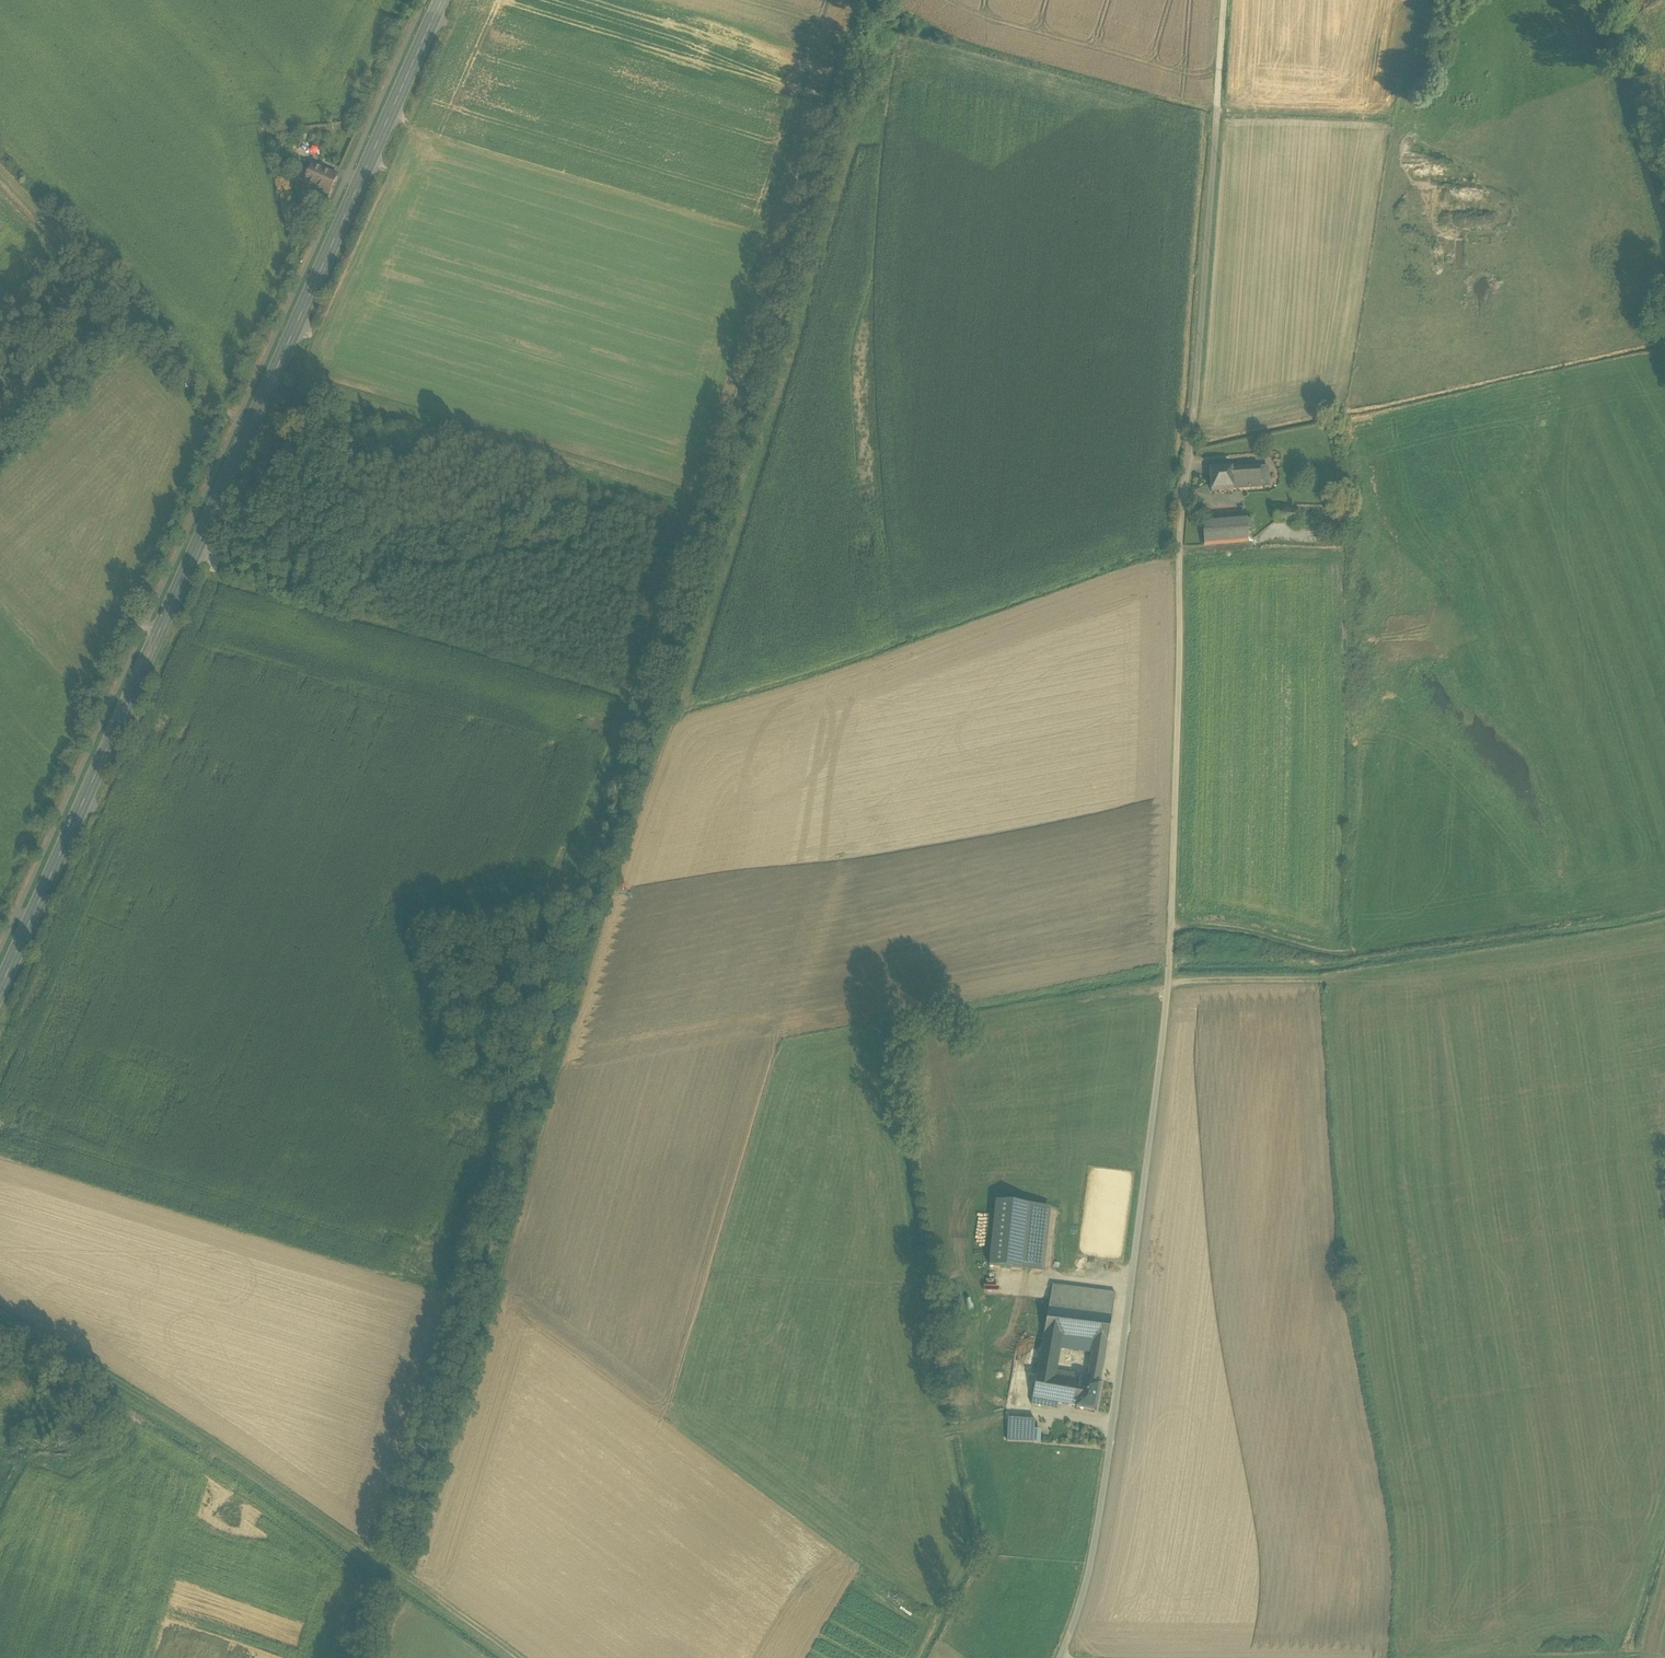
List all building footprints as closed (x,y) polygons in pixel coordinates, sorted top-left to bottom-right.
[(340,178),(319,168),(317,171),(311,168),(302,187),(330,200),(340,178)] [(295,446),(286,442),(279,457),(288,461),(295,446)] [(1266,467),(1231,470),(1233,490),(1268,488),(1266,467)] [(1231,470),(1210,471),(1211,493),(1233,491),(1233,490),(1231,470)] [(1300,511),(1281,511),(1281,525),(1300,525),(1300,511)] [(1257,520),(1206,523),(1207,546),(1253,543),(1252,532),(1257,532),(1257,520)] [(1051,1208),(995,1202),(989,1268),(1044,1273),(1051,1208)] [(959,1253),(968,1253),(968,1243),(959,1243),(959,1253)] [(1048,1309),(1111,1317),(1115,1294),(1052,1286),(1048,1309)] [(1093,1342),(1107,1343),(1111,1317),(1048,1309),(1044,1335),(1063,1338),(1093,1342)] [(1061,1350),(1063,1338),(1044,1335),(1037,1374),(1056,1378),(1057,1371),(1061,1350)] [(1063,1338),(1061,1350),(1091,1354),(1093,1342),(1063,1338)] [(1107,1343),(1093,1342),(1091,1354),(1086,1381),(1100,1384),(1107,1343)] [(1075,1374),(1057,1371),(1056,1378),(1073,1381),(1075,1374)] [(1079,1382),(1073,1381),(1056,1378),(1037,1374),(1032,1400),(1058,1404),(1075,1407),(1079,1382)] [(1086,1381),(1079,1380),(1079,1382),(1075,1407),(1074,1410),(1096,1414),(1101,1384),(1100,1384),(1086,1381)] [(983,1401),(987,1398),(978,1388),(974,1392),(983,1401)] [(1058,1404),(1032,1400),(1031,1406),(1057,1410),(1058,1404)] [(1035,1421),(1007,1420),(1007,1442),(1040,1444),(1041,1431),(1034,1430),(1035,1421)]
